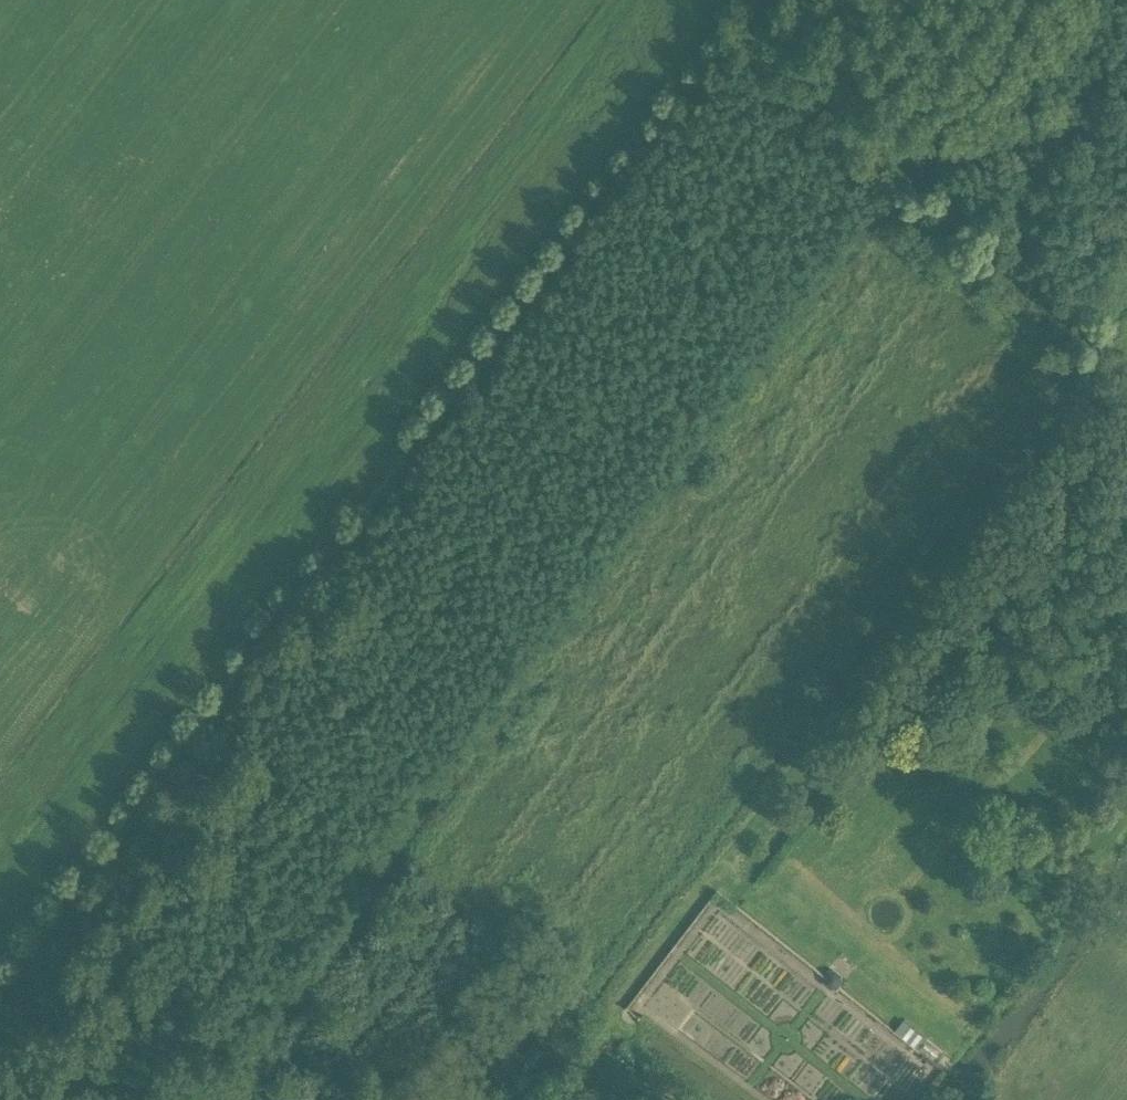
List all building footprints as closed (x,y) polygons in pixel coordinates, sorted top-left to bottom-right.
[(825,976),(824,977),(825,984),(831,988),(837,987),(838,986),(841,982),(840,975),(835,971),(828,972),(825,976)] [(902,1021),(894,1032),(918,1051),(926,1040),(902,1021)] [(926,1040),(918,1051),(936,1065),(944,1054),(926,1040)]
